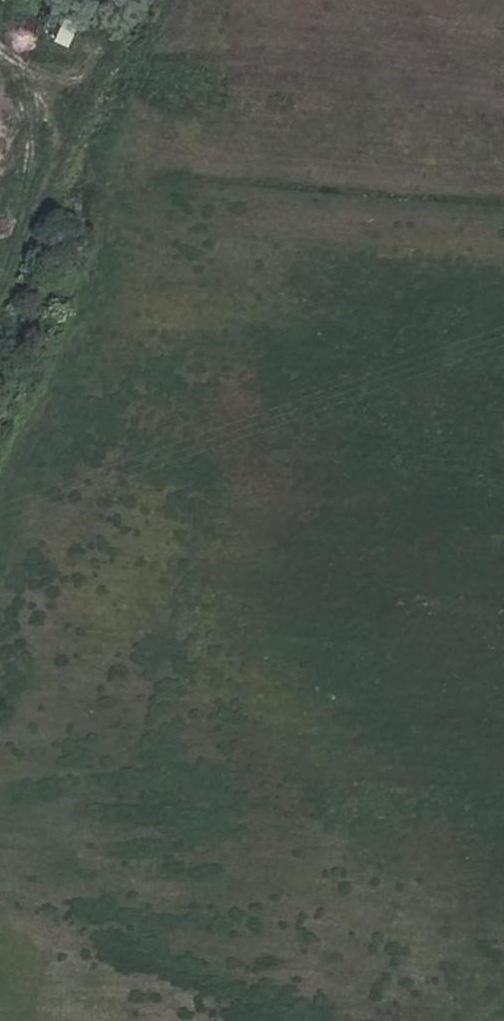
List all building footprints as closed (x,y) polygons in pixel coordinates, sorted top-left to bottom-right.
[(63,19),(56,38),(70,43),(77,24),(63,19)]
